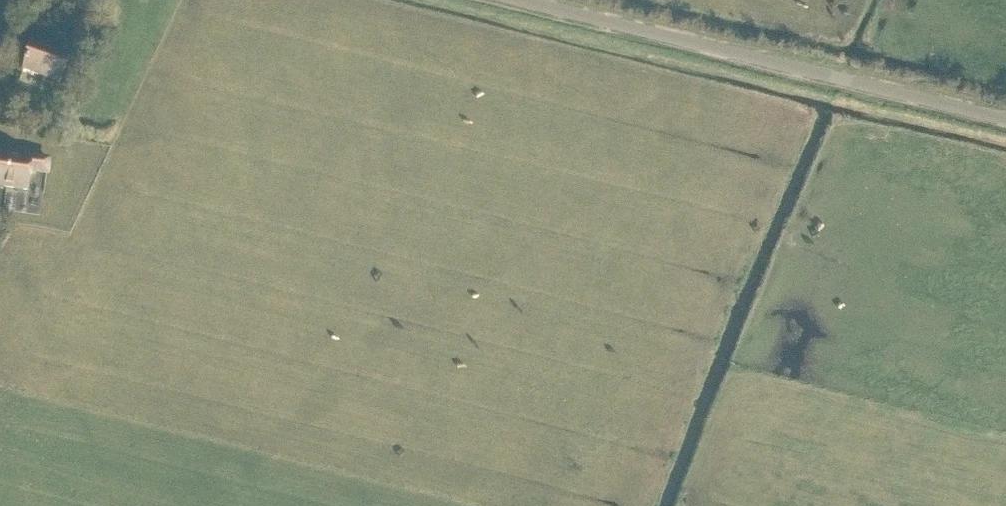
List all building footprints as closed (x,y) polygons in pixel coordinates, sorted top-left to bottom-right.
[(60,83),(68,59),(31,46),(23,70),(60,83)] [(27,191),(30,172),(47,175),(48,162),(29,160),(28,163),(11,161),(11,157),(0,155),(0,187),(27,191)]
